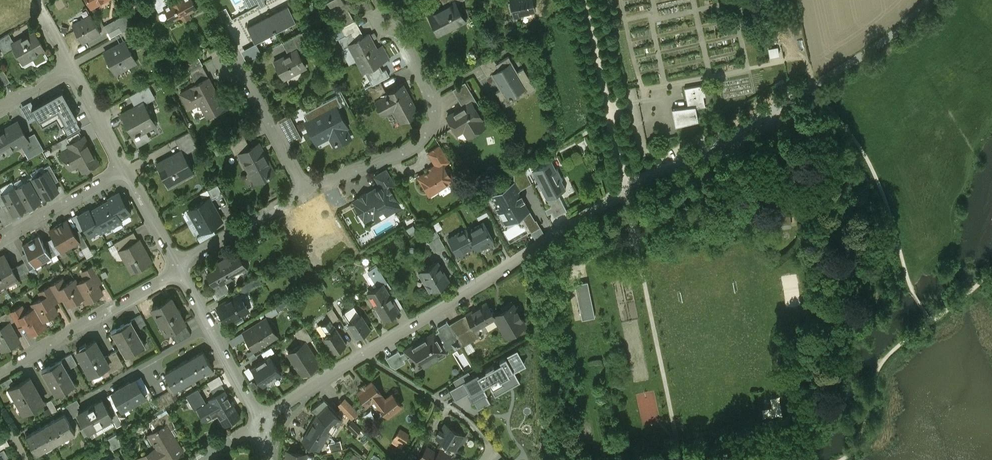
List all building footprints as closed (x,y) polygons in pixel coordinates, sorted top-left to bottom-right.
[(172,2),(164,6),(172,21),(180,17),(181,19),(190,15),(189,12),(197,8),(193,0),(171,0),(172,2)] [(333,5),(330,6),(335,14),(347,7),(343,0),(331,0),(333,5)] [(447,4),(429,14),(440,34),(450,28),(448,24),(454,21),(454,22),(462,18),(458,10),(459,10),(456,3),(461,0),(445,0),(447,4)] [(514,16),(522,14),(522,12),(535,10),(533,0),(511,0),(514,16)] [(288,5),(268,16),(275,30),(296,19),(288,5)] [(216,7),(209,11),(216,25),(223,21),(218,12),(216,7)] [(347,7),(335,14),(342,27),(354,20),(347,7)] [(226,8),(218,12),(223,21),(225,23),(232,19),(226,8)] [(126,13),(113,20),(117,27),(119,26),(122,31),(132,25),(126,13)] [(91,14),(72,24),(82,43),(100,33),(91,14)] [(268,16),(247,27),(255,41),(275,30),(268,16)] [(376,49),(368,34),(364,36),(355,20),(354,20),(342,27),(350,43),(349,44),(364,72),(365,71),(372,85),(380,81),(390,75),(386,69),(381,72),(377,65),(389,58),(382,46),(376,49)] [(132,25),(122,31),(127,39),(137,34),(132,25)] [(14,42),(16,46),(25,61),(26,60),(24,58),(35,51),(37,54),(44,50),(34,31),(14,42)] [(302,32),(282,43),(288,54),(297,50),(308,44),(302,32)] [(0,38),(0,46),(4,53),(16,46),(14,42),(9,33),(0,38)] [(125,41),(105,51),(114,68),(121,64),(122,66),(126,64),(127,65),(136,61),(125,41)] [(248,59),(263,52),(258,42),(243,50),(248,59)] [(44,50),(37,54),(35,51),(24,58),(26,60),(31,57),(35,64),(37,64),(47,59),(48,57),(44,50)] [(288,54),(275,62),(284,79),(306,67),(297,50),(288,54)] [(492,56),(479,64),(487,77),(492,74),(489,68),(496,63),(492,56)] [(517,71),(508,56),(496,63),(489,68),(492,74),(501,88),(496,92),(502,102),(510,97),(511,99),(525,91),(526,92),(535,87),(523,68),(517,71)] [(199,57),(185,64),(189,72),(202,65),(203,65),(199,57)] [(202,65),(189,72),(197,85),(208,78),(208,79),(209,78),(202,65)] [(3,68),(0,70),(0,77),(4,84),(10,81),(3,68)] [(197,85),(181,93),(189,108),(199,102),(207,116),(224,107),(208,79),(208,78),(197,85)] [(417,112),(403,85),(387,94),(380,81),(372,85),(367,87),(375,102),(377,101),(383,110),(392,105),(398,117),(406,112),(408,116),(417,112)] [(465,81),(452,89),(460,102),(473,94),(465,81)] [(684,88),(688,106),(694,105),(692,98),(705,95),(703,84),(684,88)] [(148,86),(130,95),(136,106),(144,101),(145,102),(154,98),(148,86)] [(339,87),(321,97),(327,108),(345,98),(339,87)] [(61,94),(35,109),(41,119),(47,116),(49,121),(57,117),(63,127),(76,119),(61,94)] [(473,94),(460,102),(462,106),(447,116),(456,130),(463,126),(468,128),(471,134),(485,125),(481,119),(481,118),(476,110),(480,107),(473,94)] [(136,106),(122,114),(134,137),(157,124),(145,102),(144,101),(136,106)] [(28,103),(21,107),(29,121),(36,118),(28,103)] [(688,106),(672,108),(675,125),(698,120),(695,105),(694,105),(688,106)] [(335,108),(307,122),(317,140),(324,136),(325,137),(329,134),(332,135),(335,139),(333,140),(334,143),(337,141),(347,135),(343,127),(345,126),(335,108)] [(290,113),(279,119),(292,143),(303,137),(290,113)] [(81,128),(76,119),(63,127),(68,135),(79,129),(81,128)] [(0,132),(0,156),(25,142),(28,140),(26,137),(18,121),(9,126),(10,127),(0,132)] [(68,135),(65,137),(68,144),(83,136),(79,129),(68,135)] [(189,131),(177,137),(184,150),(196,144),(189,131)] [(35,132),(26,137),(28,140),(25,142),(29,150),(30,149),(33,155),(44,149),(40,142),(35,132)] [(258,143),(251,147),(242,132),(227,140),(234,151),(238,149),(251,173),(259,168),(263,176),(267,174),(267,175),(273,172),(258,143)] [(83,136),(68,144),(70,148),(63,151),(69,161),(75,157),(83,171),(99,162),(84,135),(83,136)] [(46,139),(40,142),(44,149),(49,146),(46,139)] [(439,146),(428,153),(437,167),(442,164),(443,165),(449,161),(439,146)] [(193,171),(181,150),(157,163),(169,184),(193,171)] [(534,168),(532,170),(533,171),(539,184),(537,185),(540,189),(541,189),(546,198),(558,192),(564,189),(559,180),(563,178),(558,168),(556,169),(551,160),(534,168)] [(531,162),(523,167),(527,174),(533,171),(532,170),(534,168),(531,162)] [(59,179),(50,164),(44,167),(46,171),(47,170),(53,182),(59,179)] [(435,169),(434,169),(434,170),(431,172),(431,171),(429,171),(419,177),(428,192),(436,187),(437,189),(440,187),(440,188),(447,184),(447,183),(453,179),(447,170),(447,171),(443,165),(442,164),(437,167),(435,169)] [(523,167),(514,173),(514,181),(519,190),(532,183),(527,174),(523,167)] [(386,169),(374,176),(380,186),(385,183),(388,188),(395,184),(386,169)] [(46,171),(34,177),(43,194),(45,198),(58,190),(53,182),(47,170),(46,171)] [(34,177),(33,176),(27,179),(28,181),(29,180),(38,197),(43,194),(34,177)] [(28,181),(16,188),(26,206),(27,208),(40,200),(38,197),(29,180),(28,181)] [(514,181),(491,194),(491,195),(491,194),(498,206),(495,208),(496,208),(505,224),(505,225),(522,215),(530,210),(529,210),(524,200),(525,200),(525,199),(523,200),(521,195),(522,195),(522,194),(521,194),(518,191),(519,190),(514,181)] [(223,194),(217,183),(207,189),(212,198),(215,196),(216,198),(223,194)] [(380,186),(375,189),(375,190),(368,195),(366,194),(365,193),(360,196),(361,198),(355,201),(365,218),(374,213),(375,215),(380,216),(386,213),(387,207),(395,203),(395,200),(388,188),(385,183),(380,186)] [(16,188),(15,186),(3,193),(2,193),(8,203),(14,213),(26,206),(16,188)] [(125,191),(121,194),(127,204),(131,202),(125,191)] [(119,192),(109,197),(122,220),(121,218),(131,213),(127,204),(121,194),(119,192)] [(558,192),(546,198),(550,206),(554,204),(559,214),(567,210),(558,192)] [(210,195),(191,206),(204,230),(223,220),(210,195)] [(784,196),(772,198),(774,217),(778,217),(778,216),(785,216),(785,211),(786,211),(784,196)] [(109,199),(100,205),(112,226),(122,220),(109,197),(108,198),(109,199)] [(323,198),(315,203),(315,204),(298,214),(307,231),(311,237),(312,237),(328,227),(328,226),(337,221),(332,213),(338,210),(338,211),(344,208),(343,206),(340,208),(335,199),(326,203),(323,198)] [(554,204),(550,206),(545,209),(547,214),(551,212),(554,216),(559,214),(554,204)] [(89,209),(101,232),(112,226),(100,205),(90,210),(89,209)] [(89,209),(78,215),(85,227),(90,236),(100,230),(101,232),(89,209)] [(535,219),(530,210),(522,215),(527,224),(531,232),(540,226),(536,219),(535,219)] [(85,227),(78,215),(73,218),(79,229),(80,230),(85,227)] [(74,232),(67,219),(66,219),(67,220),(63,222),(63,221),(58,224),(70,245),(78,240),(79,241),(74,232)] [(483,222),(467,230),(466,228),(449,238),(448,238),(450,242),(457,254),(475,245),(477,249),(493,241),(483,222)] [(70,245),(58,224),(54,226),(54,227),(51,229),(50,228),(54,237),(62,250),(62,251),(63,250),(62,249),(70,245)] [(449,238),(442,227),(436,230),(439,236),(444,245),(450,242),(448,238),(449,238)] [(80,230),(79,229),(74,232),(79,241),(81,240),(84,246),(88,244),(80,230)] [(133,231),(117,240),(122,248),(138,239),(133,231)] [(307,231),(296,237),(303,249),(315,242),(312,237),(311,237),(307,231)] [(44,243),(39,234),(38,235),(39,236),(36,237),(31,239),(43,260),(50,256),(51,257),(52,257),(51,255),(44,243)] [(439,236),(428,242),(434,252),(444,245),(439,236)] [(62,250),(54,237),(49,240),(56,252),(57,253),(62,250)] [(315,242),(318,247),(326,242),(323,237),(315,242)] [(43,260),(31,239),(26,242),(27,243),(24,244),(23,243),(22,244),(31,260),(34,264),(35,266),(36,266),(35,265),(43,260)] [(122,248),(121,250),(133,270),(150,260),(138,239),(122,248)] [(56,252),(49,240),(44,243),(51,255),(56,252)] [(236,249),(212,263),(215,268),(208,272),(215,286),(216,286),(225,281),(232,277),(229,272),(244,263),(236,249)] [(0,257),(0,276),(4,283),(16,276),(17,276),(12,267),(4,254),(0,257)] [(24,260),(12,267),(17,276),(16,276),(18,279),(31,272),(24,260)] [(437,261),(421,271),(428,282),(425,283),(430,291),(432,290),(433,290),(449,280),(437,261)] [(93,264),(87,268),(91,275),(91,274),(96,283),(102,280),(93,264)] [(377,264),(368,270),(372,274),(380,269),(377,264)] [(380,269),(372,274),(379,286),(382,283),(387,281),(380,269)] [(96,283),(91,274),(91,275),(76,283),(84,296),(87,302),(88,301),(91,302),(92,299),(102,293),(96,283)] [(258,276),(240,287),(243,293),(262,282),(258,276)] [(60,287),(59,287),(64,296),(69,305),(84,296),(76,283),(74,279),(60,287)] [(57,281),(50,285),(58,300),(64,296),(59,287),(60,287),(57,281)] [(225,281),(216,286),(215,286),(211,288),(216,299),(231,291),(225,281)] [(587,281),(574,284),(582,319),(595,317),(587,281)] [(392,299),(382,283),(379,286),(368,292),(384,319),(398,310),(398,309),(392,299)] [(58,300),(50,285),(44,289),(47,294),(52,303),(58,300)] [(52,303),(47,294),(32,302),(35,307),(42,320),(57,312),(52,303)] [(240,294),(218,306),(227,322),(230,320),(242,313),(249,309),(240,294)] [(403,306),(396,296),(392,299),(398,309),(403,306)] [(177,307),(171,297),(153,308),(167,332),(170,330),(184,322),(185,321),(180,313),(181,313),(178,307),(177,307)] [(348,298),(338,304),(343,311),(352,305),(348,298)] [(511,301),(501,307),(503,310),(494,315),(495,317),(507,336),(514,332),(511,328),(519,323),(518,320),(521,319),(511,301)] [(486,302),(466,313),(473,325),(475,328),(476,328),(495,317),(494,315),(486,302)] [(361,313),(360,314),(354,304),(352,305),(343,311),(342,311),(349,321),(348,322),(351,326),(357,336),(358,336),(370,328),(361,313)] [(20,315),(25,324),(30,334),(40,328),(44,329),(45,325),(42,320),(35,307),(20,315)] [(20,315),(17,308),(10,311),(19,327),(25,324),(20,315)] [(0,316),(0,319),(3,325),(9,322),(9,323),(15,320),(9,311),(0,316)] [(242,313),(230,320),(233,325),(245,318),(242,313)] [(147,324),(141,314),(131,320),(136,330),(147,324)] [(467,314),(449,324),(456,335),(473,325),(467,314)] [(266,318),(255,325),(265,342),(277,335),(266,318)] [(330,319),(322,325),(325,330),(334,325),(330,319),(329,319),(330,319)] [(131,320),(113,330),(126,354),(144,344),(136,330),(131,320)] [(448,321),(437,328),(443,338),(446,343),(457,336),(456,335),(449,324),(448,321)] [(9,322),(3,325),(0,327),(0,345),(3,350),(19,340),(9,323),(9,322)] [(184,322),(170,330),(177,342),(191,334),(184,322)] [(255,325),(244,332),(255,349),(265,342),(255,325)] [(325,330),(324,331),(327,335),(336,329),(334,325),(325,330)] [(473,325),(456,335),(463,345),(480,335),(476,328),(475,328),(473,325)] [(304,326),(294,332),(302,343),(305,341),(305,342),(312,338),(304,326)] [(351,326),(347,329),(355,341),(359,338),(358,336),(357,336),(351,326)] [(327,335),(323,337),(333,352),(346,344),(336,329),(327,335)] [(439,331),(433,334),(438,341),(443,338),(439,331)] [(433,334),(405,351),(408,357),(411,362),(412,365),(421,360),(423,363),(434,356),(435,358),(436,357),(437,358),(443,354),(445,352),(438,341),(433,334)] [(104,356),(95,340),(77,350),(90,374),(91,374),(90,372),(99,367),(100,369),(106,366),(109,364),(104,356)] [(302,343),(291,350),(297,359),(294,361),(302,374),(319,363),(305,342),(305,341),(302,343)] [(527,363),(518,347),(497,358),(499,362),(464,382),(469,391),(478,406),(489,400),(485,394),(487,393),(484,387),(488,385),(495,397),(521,382),(515,370),(527,363)] [(116,350),(104,356),(109,364),(106,366),(109,372),(123,364),(116,350)] [(203,351),(165,372),(171,382),(175,388),(212,367),(203,351)] [(71,353),(61,359),(66,369),(77,363),(71,353)] [(282,373),(270,355),(261,362),(272,380),(282,373)] [(61,359),(43,369),(56,393),(74,383),(66,369),(61,359)] [(272,380),(261,362),(251,368),(263,386),(272,380)] [(100,369),(99,367),(90,372),(91,374),(94,380),(95,381),(103,376),(104,375),(100,369)] [(11,376),(1,382),(4,387),(14,381),(11,376)] [(30,377),(10,387),(17,399),(36,389),(30,377)] [(149,389),(142,377),(137,380),(144,392),(149,389)] [(136,378),(131,381),(130,381),(124,384),(134,402),(146,395),(144,392),(137,380),(136,378)] [(371,381),(358,392),(367,404),(372,400),(381,393),(371,381)] [(169,390),(154,398),(160,408),(175,400),(172,395),(177,392),(174,388),(175,388),(171,382),(166,385),(169,390)] [(464,382),(450,389),(455,399),(469,391),(464,382)] [(221,383),(211,389),(215,395),(224,390),(225,389),(221,383)] [(124,384),(117,388),(118,389),(112,392),(113,393),(120,406),(122,409),(134,402),(124,384)] [(210,400),(206,403),(198,388),(189,393),(203,418),(216,410),(225,425),(240,416),(224,390),(215,395),(209,398),(210,400)] [(36,389),(17,399),(24,411),(43,401),(36,389)] [(120,406),(113,393),(108,396),(113,406),(115,408),(120,406)] [(392,393),(385,399),(381,393),(372,400),(376,406),(379,404),(388,416),(401,405),(392,393)] [(352,407),(344,398),(338,404),(346,412),(352,407)] [(57,409),(51,399),(46,402),(52,412),(57,409)] [(102,399),(78,412),(86,426),(88,431),(113,417),(108,409),(102,399)] [(342,419),(324,399),(310,411),(316,415),(331,422),(335,424),(338,426),(342,419)] [(493,427),(500,444),(526,433),(522,423),(532,419),(524,401),(511,406),(516,417),(493,427)] [(113,406),(108,409),(113,417),(118,414),(115,408),(113,406)] [(352,407),(346,412),(351,418),(357,412),(352,407)] [(168,411),(153,420),(158,428),(166,423),(170,430),(176,427),(168,411)] [(65,413),(26,435),(37,453),(75,432),(65,413)] [(118,414),(113,417),(117,424),(122,421),(118,414)] [(331,422),(316,415),(303,439),(320,450),(335,424),(331,422)] [(361,429),(352,420),(347,425),(356,434),(361,429)] [(166,423),(158,428),(156,429),(156,430),(151,433),(155,440),(153,440),(159,449),(157,450),(152,453),(157,459),(162,459),(164,459),(165,459),(180,451),(174,440),(175,440),(170,430),(166,423)] [(456,426),(452,427),(445,423),(437,437),(442,440),(455,448),(456,448),(459,443),(461,442),(463,439),(462,433),(457,430),(456,426)] [(86,426),(80,429),(84,436),(89,433),(88,431),(86,426)] [(397,434),(407,440),(411,433),(401,426),(397,434)] [(116,434),(107,439),(112,449),(117,447),(121,444),(116,434)] [(455,448),(442,440),(438,446),(440,447),(453,455),(457,449),(456,448),(455,448)] [(425,452),(423,451),(423,452),(420,458),(419,458),(418,459),(447,459),(448,459),(437,452),(427,446),(426,446),(428,447),(425,452)] [(440,447),(437,452),(448,459),(449,459),(453,459),(455,456),(453,455),(440,447)] [(140,457),(142,459),(157,459),(152,453),(157,450),(156,449),(154,448),(140,457)] [(349,450),(343,459),(358,459),(360,456),(349,450)] [(287,451),(286,459),(305,459),(305,453),(287,451)]
